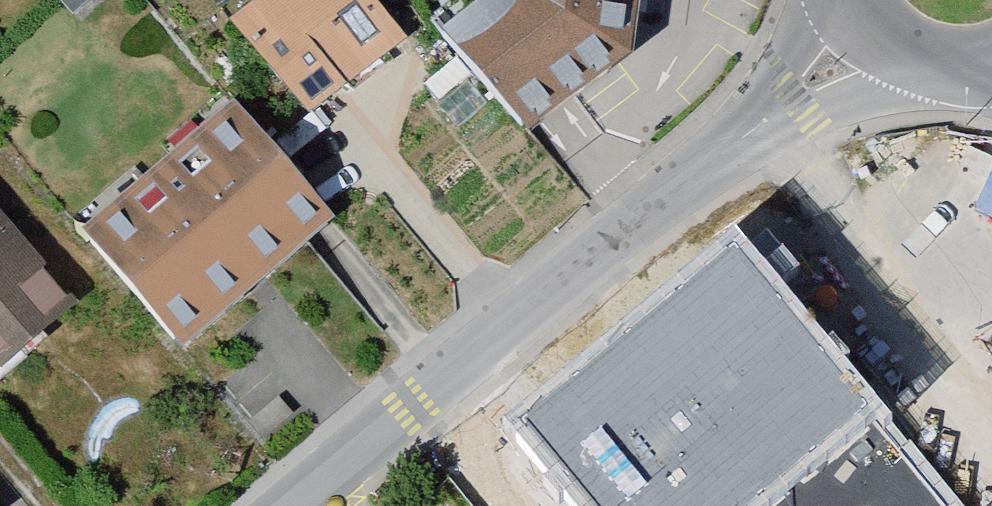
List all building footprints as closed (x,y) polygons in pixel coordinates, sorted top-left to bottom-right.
[(224,22),(306,119),(403,38),(371,0),(250,0),(224,22)] [(441,27),(520,129),(623,52),(631,0),(474,0),(441,27)] [(181,351),(334,220),(230,100),(78,231),(181,351)] [(78,302),(0,210),(0,367),(78,302)] [(740,233),(548,389),(504,424),(571,505),(963,505),(740,233)]
